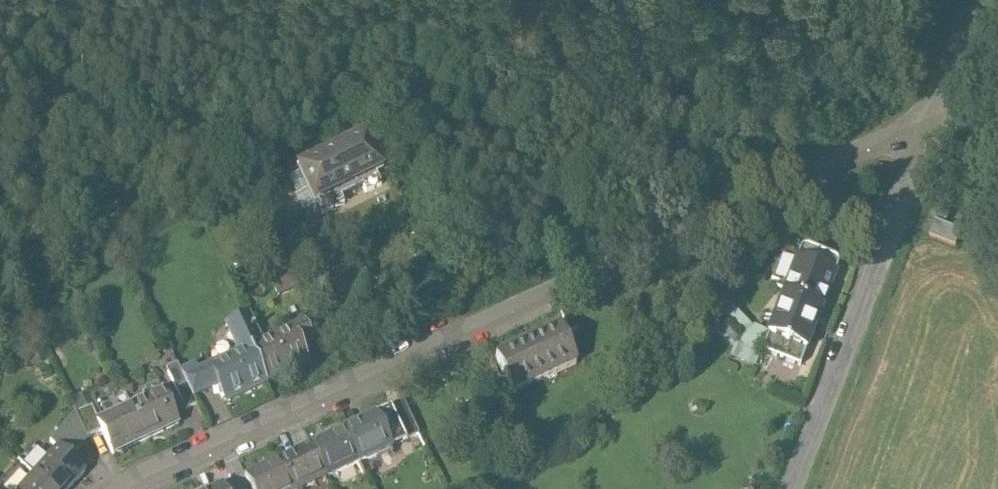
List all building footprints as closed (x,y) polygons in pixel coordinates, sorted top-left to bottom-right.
[(367,125),(293,161),(298,171),(306,187),(312,200),(317,198),(322,208),(341,199),(337,193),(363,180),(366,187),(379,181),(374,170),(387,164),(367,125)] [(306,187),(298,171),(289,175),(296,191),(306,187)] [(931,221),(925,234),(951,245),(956,231),(931,221)] [(788,279),(784,288),(821,303),(838,261),(839,259),(838,256),(835,255),(805,243),(804,243),(802,244),(801,245),(796,259),(788,279)] [(777,274),(788,279),(796,259),(785,255),(777,274)] [(784,288),(767,330),(804,345),(821,303),(784,288)] [(559,310),(567,330),(577,326),(569,306),(559,310)] [(250,313),(226,324),(237,349),(250,342),(261,337),(250,313)] [(303,318),(269,334),(286,369),(307,359),(300,344),(313,338),(303,318)] [(494,354),(510,390),(575,361),(559,325),(494,354)] [(761,346),(798,361),(804,345),(767,330),(761,346)] [(286,369),(269,334),(261,337),(250,342),(267,378),(286,369)] [(237,349),(225,354),(242,390),(267,378),(250,342),(237,349)] [(242,390),(225,354),(197,368),(194,360),(178,368),(190,394),(215,382),(223,399),(242,390)] [(190,394),(178,368),(175,363),(164,368),(184,408),(195,402),(190,394)] [(162,388),(130,403),(146,438),(178,423),(162,388)] [(418,429),(403,397),(391,403),(406,434),(418,429)] [(58,448),(68,457),(86,437),(100,431),(94,419),(102,416),(95,403),(74,413),(50,439),(58,448)] [(100,431),(110,454),(146,438),(130,403),(102,416),(94,419),(100,431)] [(391,403),(344,425),(359,456),(392,441),(406,434),(391,403)] [(344,425),(311,440),(326,471),(359,456),(344,425)] [(311,440),(278,455),(293,487),(326,471),(311,440)] [(32,445),(17,462),(32,475),(47,459),(32,445)] [(32,475),(47,488),(71,488),(86,473),(68,457),(58,448),(47,459),(32,475)] [(244,471),(252,488),(288,488),(293,487),(278,455),(244,471)] [(32,475),(17,462),(0,481),(0,488),(20,488),(32,475)] [(20,488),(47,488),(32,475),(20,488)] [(222,483),(225,488),(236,488),(231,478),(222,483)]
